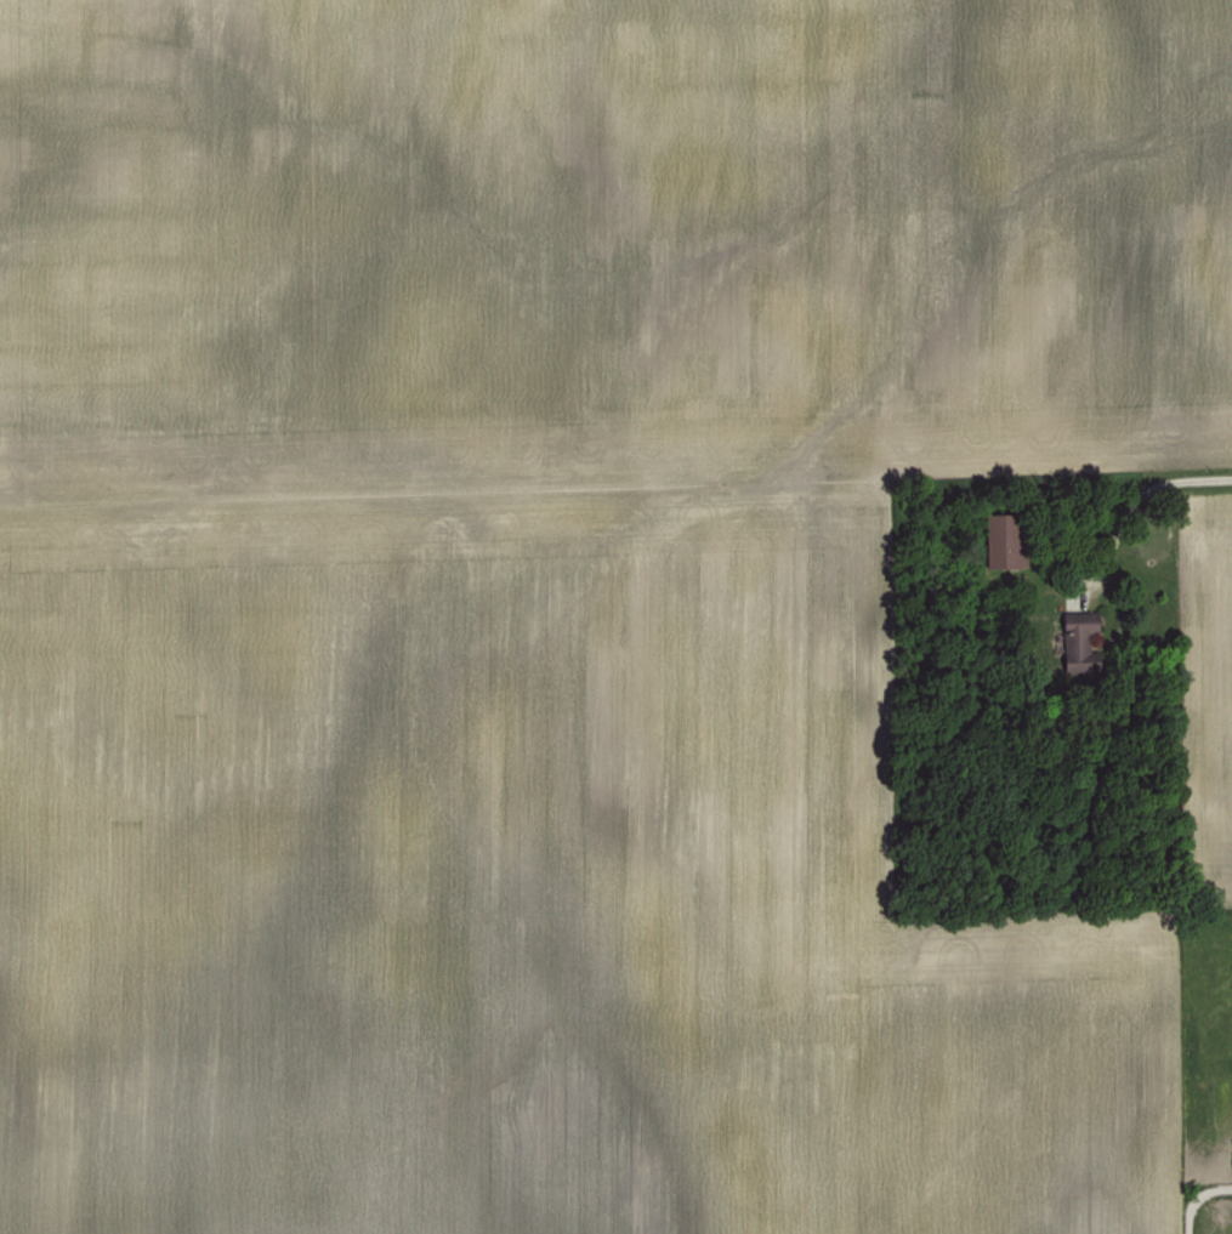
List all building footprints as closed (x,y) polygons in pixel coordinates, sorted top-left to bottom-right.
[(1015,512),(982,513),(983,565),(1016,564),(1015,512)] [(1094,614),(1057,614),(1057,624),(1094,624),(1094,614)]
